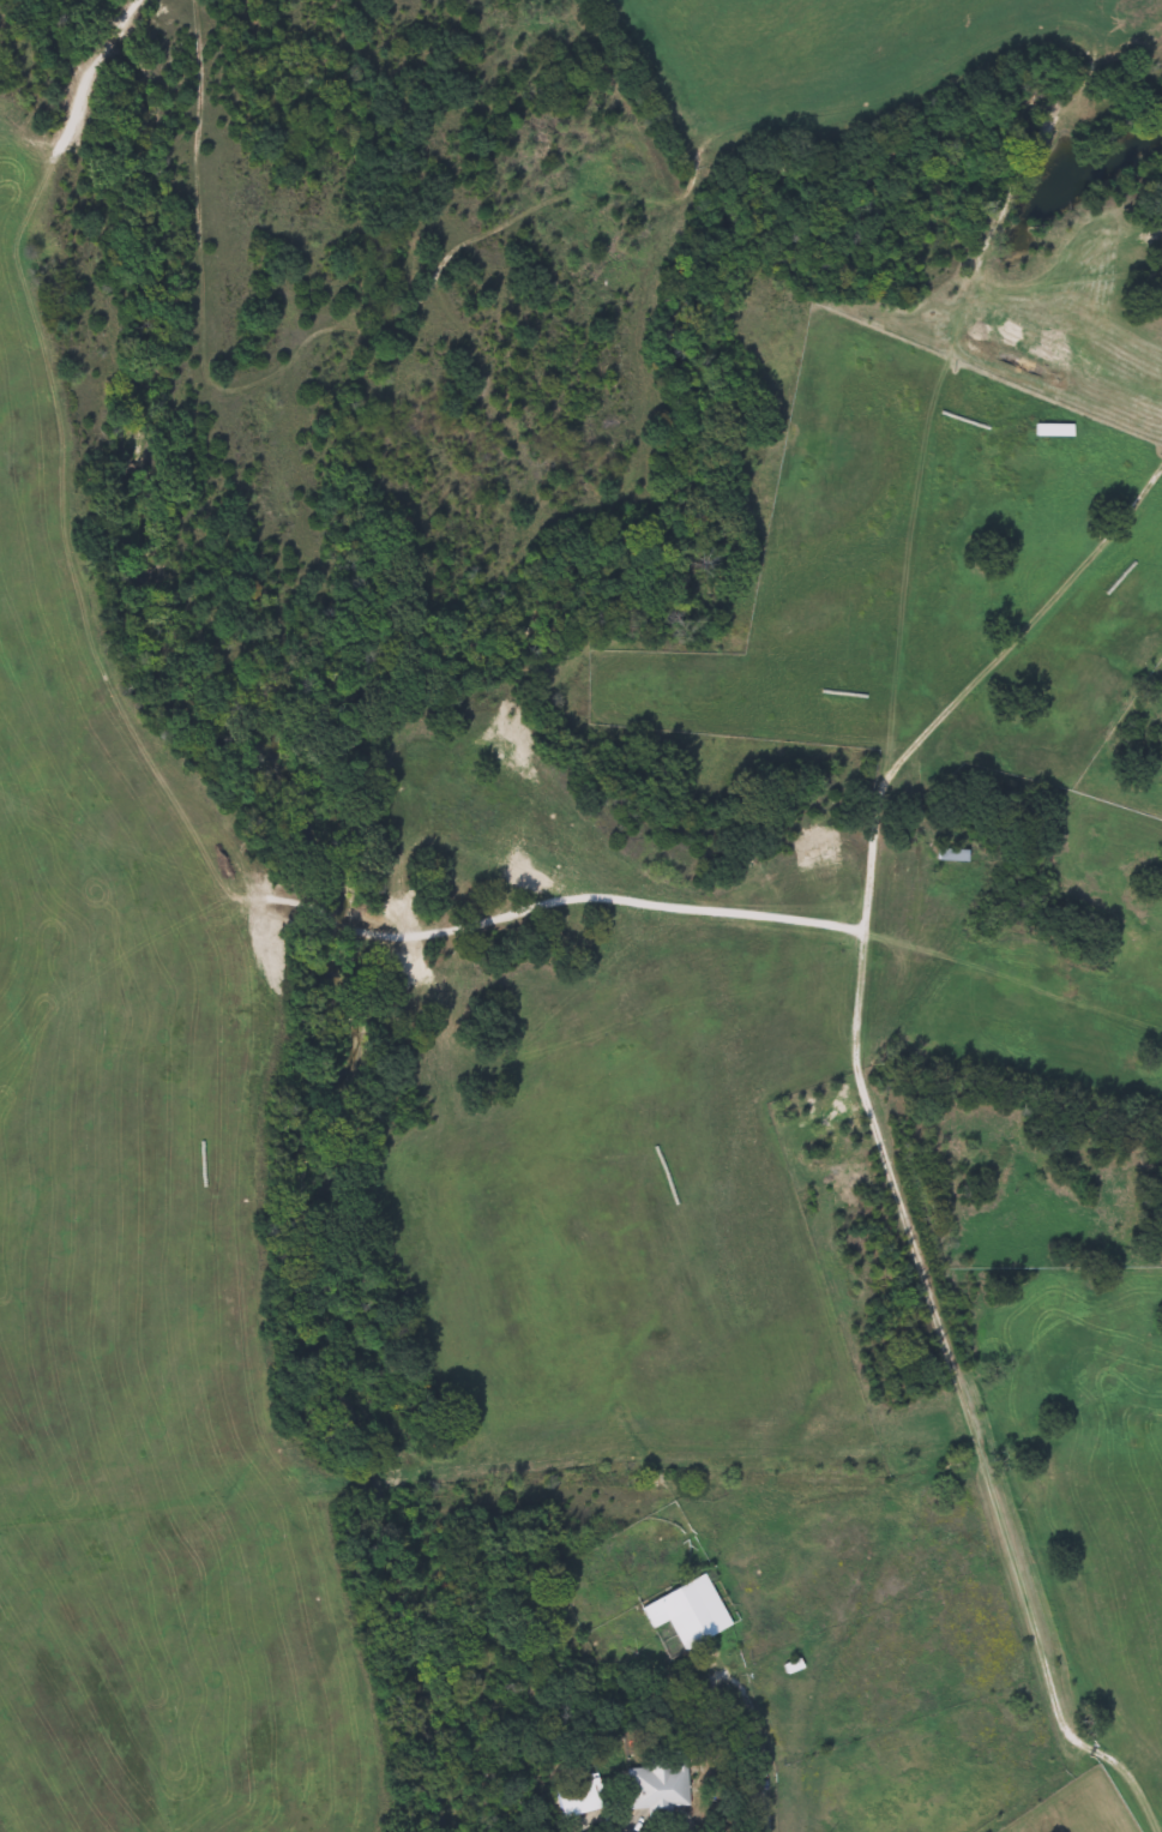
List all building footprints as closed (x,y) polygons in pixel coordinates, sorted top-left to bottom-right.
[(1029,438),(1029,426),(1068,426),(1068,438),(1029,438)] [(961,849),(961,860),(933,860),(933,849),(961,849)] [(675,1621),(656,1630),(645,1608),(712,1576),(736,1628),(690,1651),(675,1621)] [(634,1770),(658,1768),(657,1758),(693,1755),(696,1808),(678,1808),(679,1819),(655,1820),(655,1809),(637,1810),(634,1770)] [(559,1790),(606,1778),(614,1808),(567,1820),(559,1790)]
